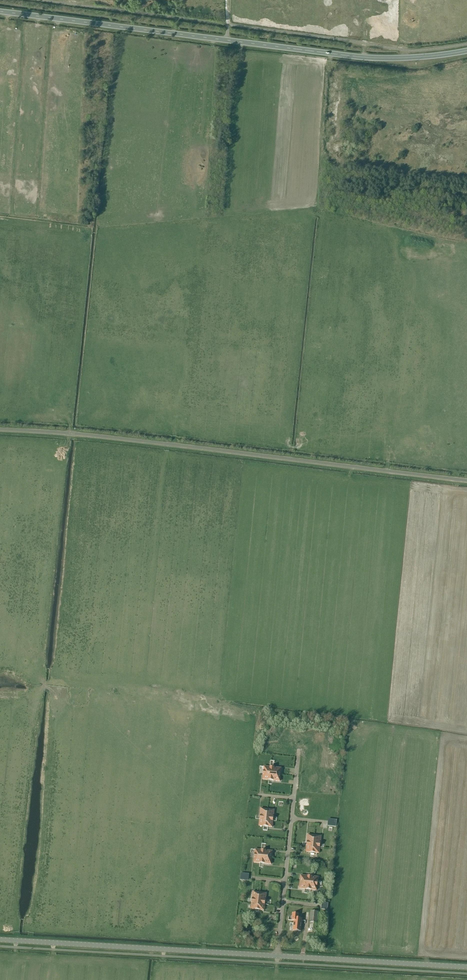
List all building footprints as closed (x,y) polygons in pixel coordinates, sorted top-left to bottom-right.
[(264,911),(264,904),(258,903),(251,902),(251,910),(264,911)] [(293,913),(292,920),(294,921),(293,931),(300,931),(302,918),(298,918),(299,914),(293,913)]
